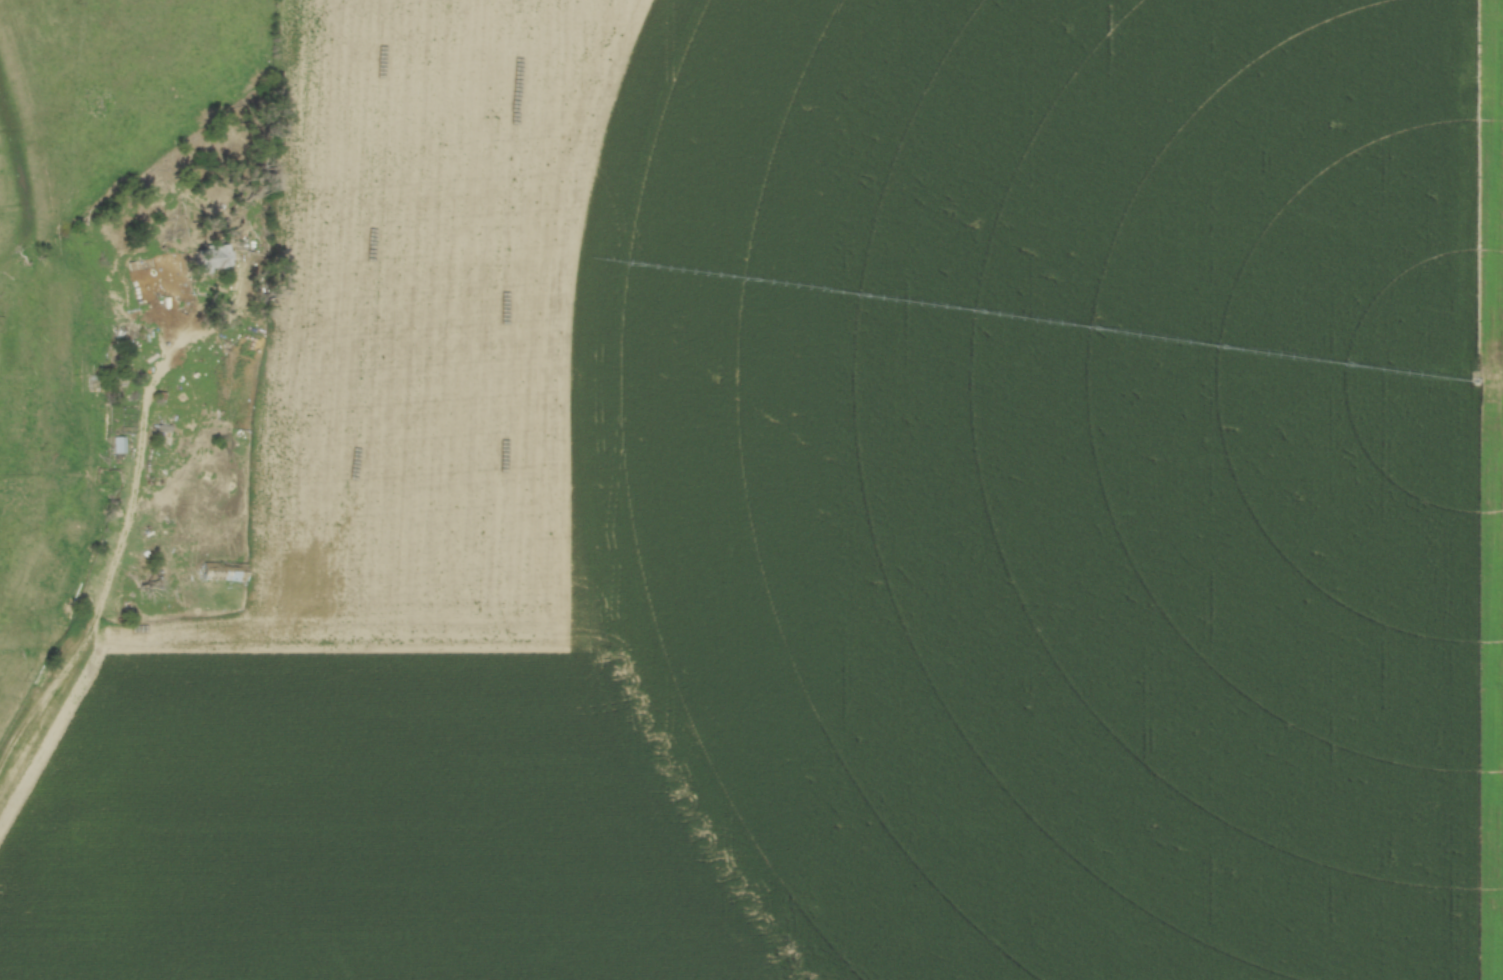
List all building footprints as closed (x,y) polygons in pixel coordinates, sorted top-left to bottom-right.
[(201,273),(235,267),(231,245),(197,251),(201,273)] [(115,438),(115,454),(126,454),(126,438),(115,438)] [(249,563),(200,563),(200,581),(249,581),(249,563)]
